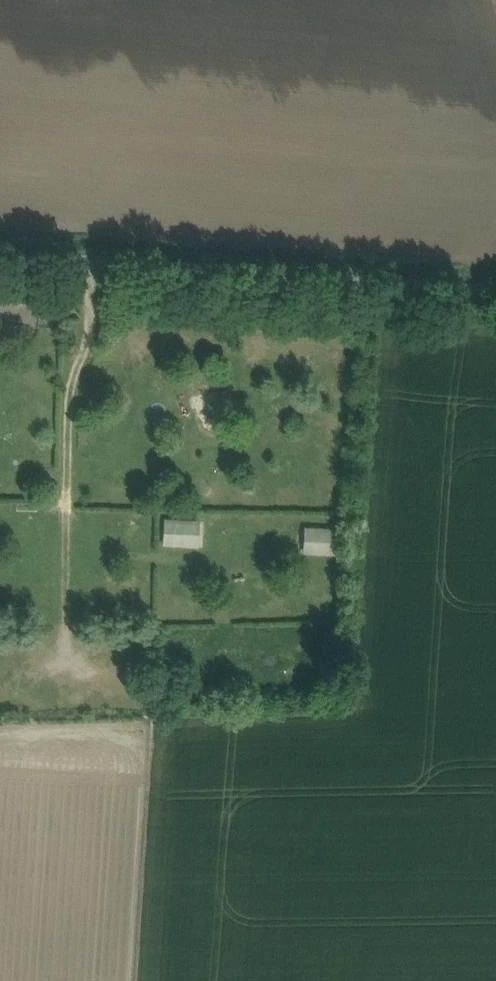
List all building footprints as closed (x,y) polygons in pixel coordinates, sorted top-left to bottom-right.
[(164,517),(163,544),(199,544),(199,518),(164,517)] [(304,526),(303,552),(339,553),(340,526),(304,526)]
